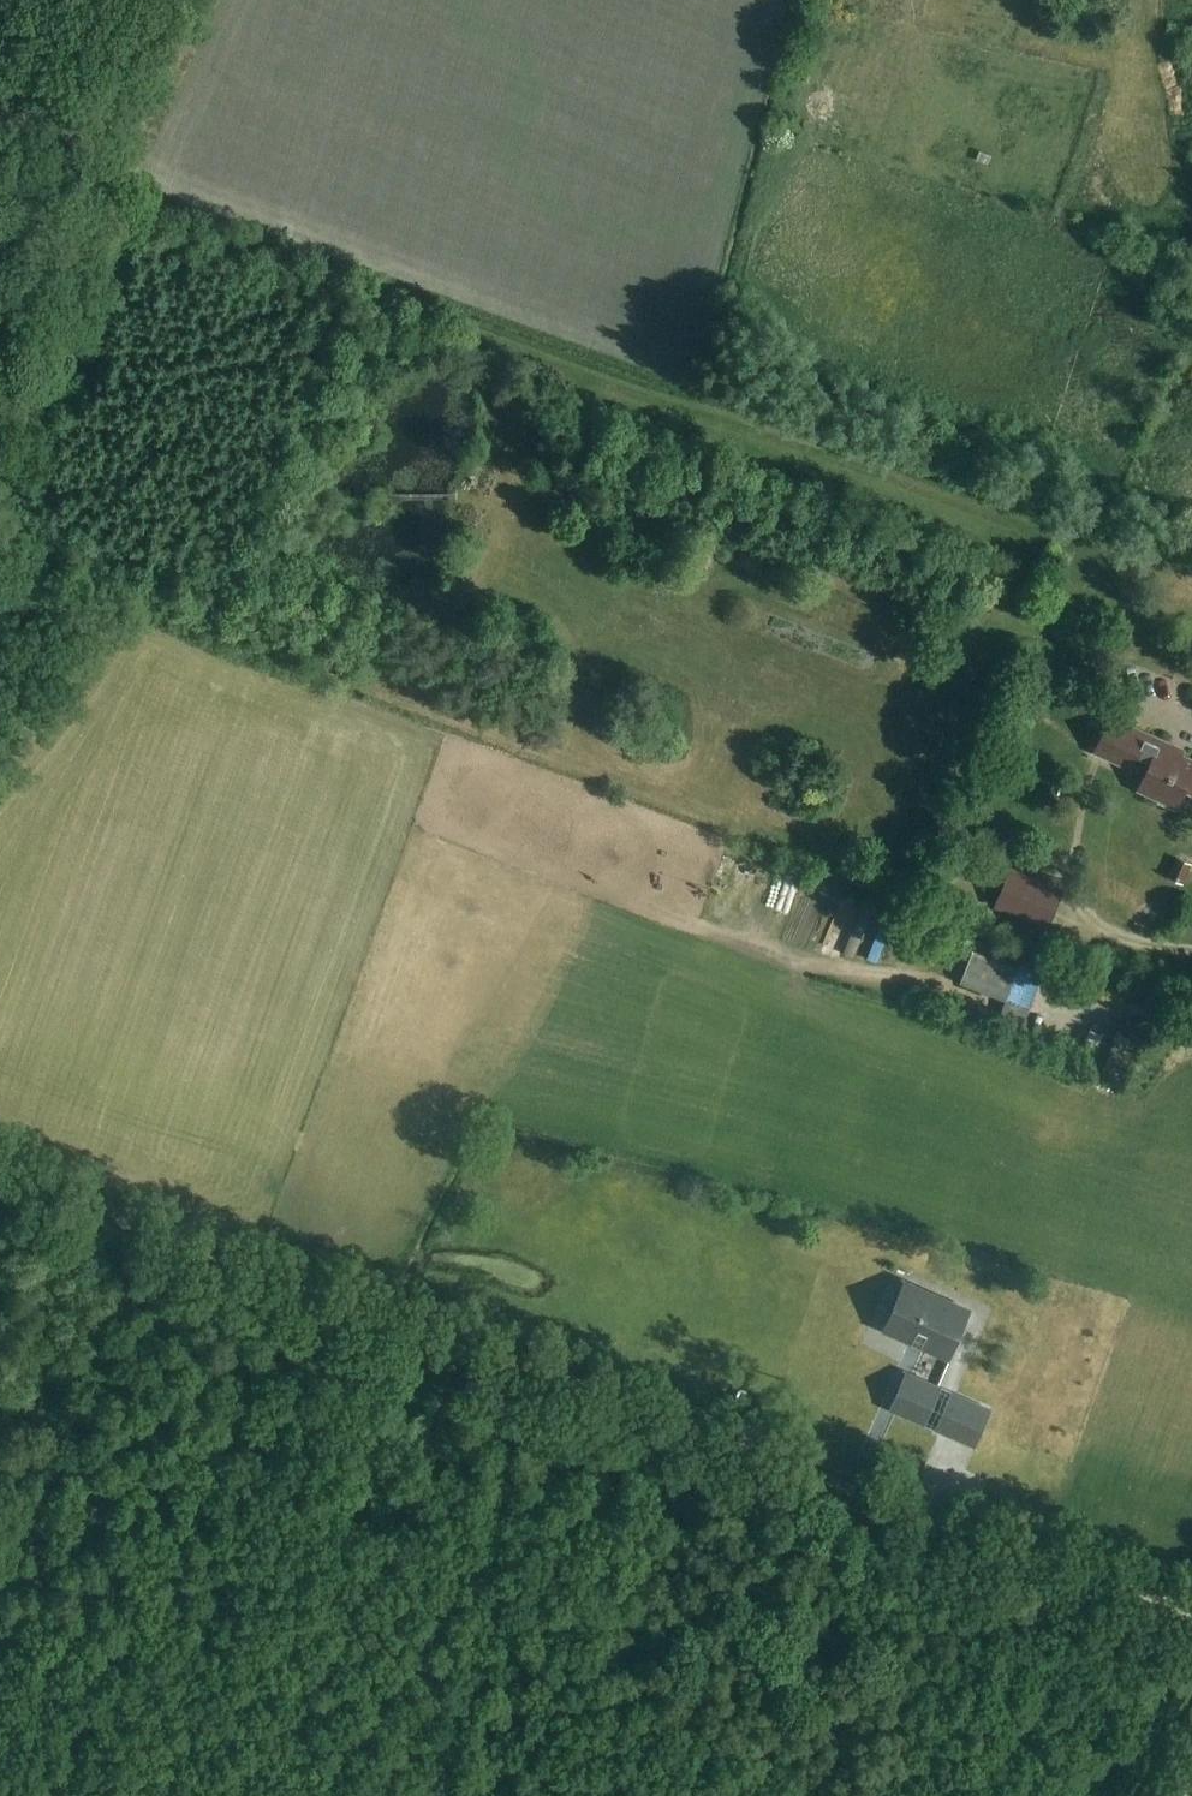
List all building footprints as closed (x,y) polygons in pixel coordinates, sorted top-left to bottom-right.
[(1181,754),(1183,749),(1110,716),(1094,752),(1145,775),(1138,790),(1160,800),(1158,804),(1174,811),(1183,790),(1191,794),(1191,759),(1181,754)] [(1183,881),(1191,861),(1178,854),(1169,874),(1183,881)] [(1048,926),(1064,885),(1010,864),(994,904),(1048,926)] [(962,901),(955,925),(1003,940),(1011,916),(962,901)] [(858,929),(840,921),(838,925),(818,917),(802,952),(840,969),(858,929)] [(1005,997),(1000,1011),(1022,1020),(1040,974),(982,951),(974,948),(961,980),(1005,997)] [(1091,1061),(1103,1032),(1091,1027),(1079,1055),(1091,1061)] [(904,1277),(881,1330),(948,1360),(971,1307),(904,1277)] [(890,1405),(925,1421),(943,1382),(908,1366),(890,1405)] [(976,1443),(993,1403),(954,1385),(936,1425),(976,1443)]
